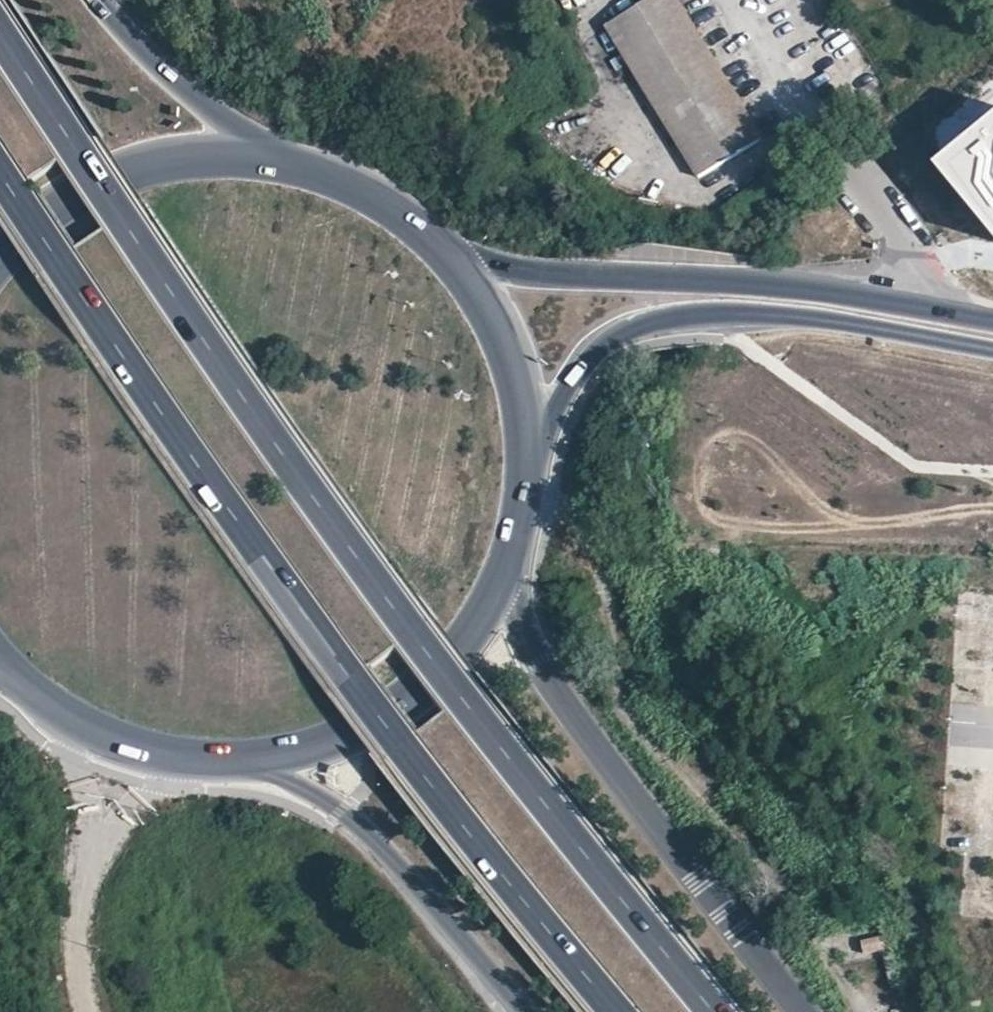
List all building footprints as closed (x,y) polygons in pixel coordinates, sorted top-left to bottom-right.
[(700,178),(762,142),(676,0),(654,0),(609,28),(700,178)] [(930,160),(992,233),(992,104),(930,160)]
